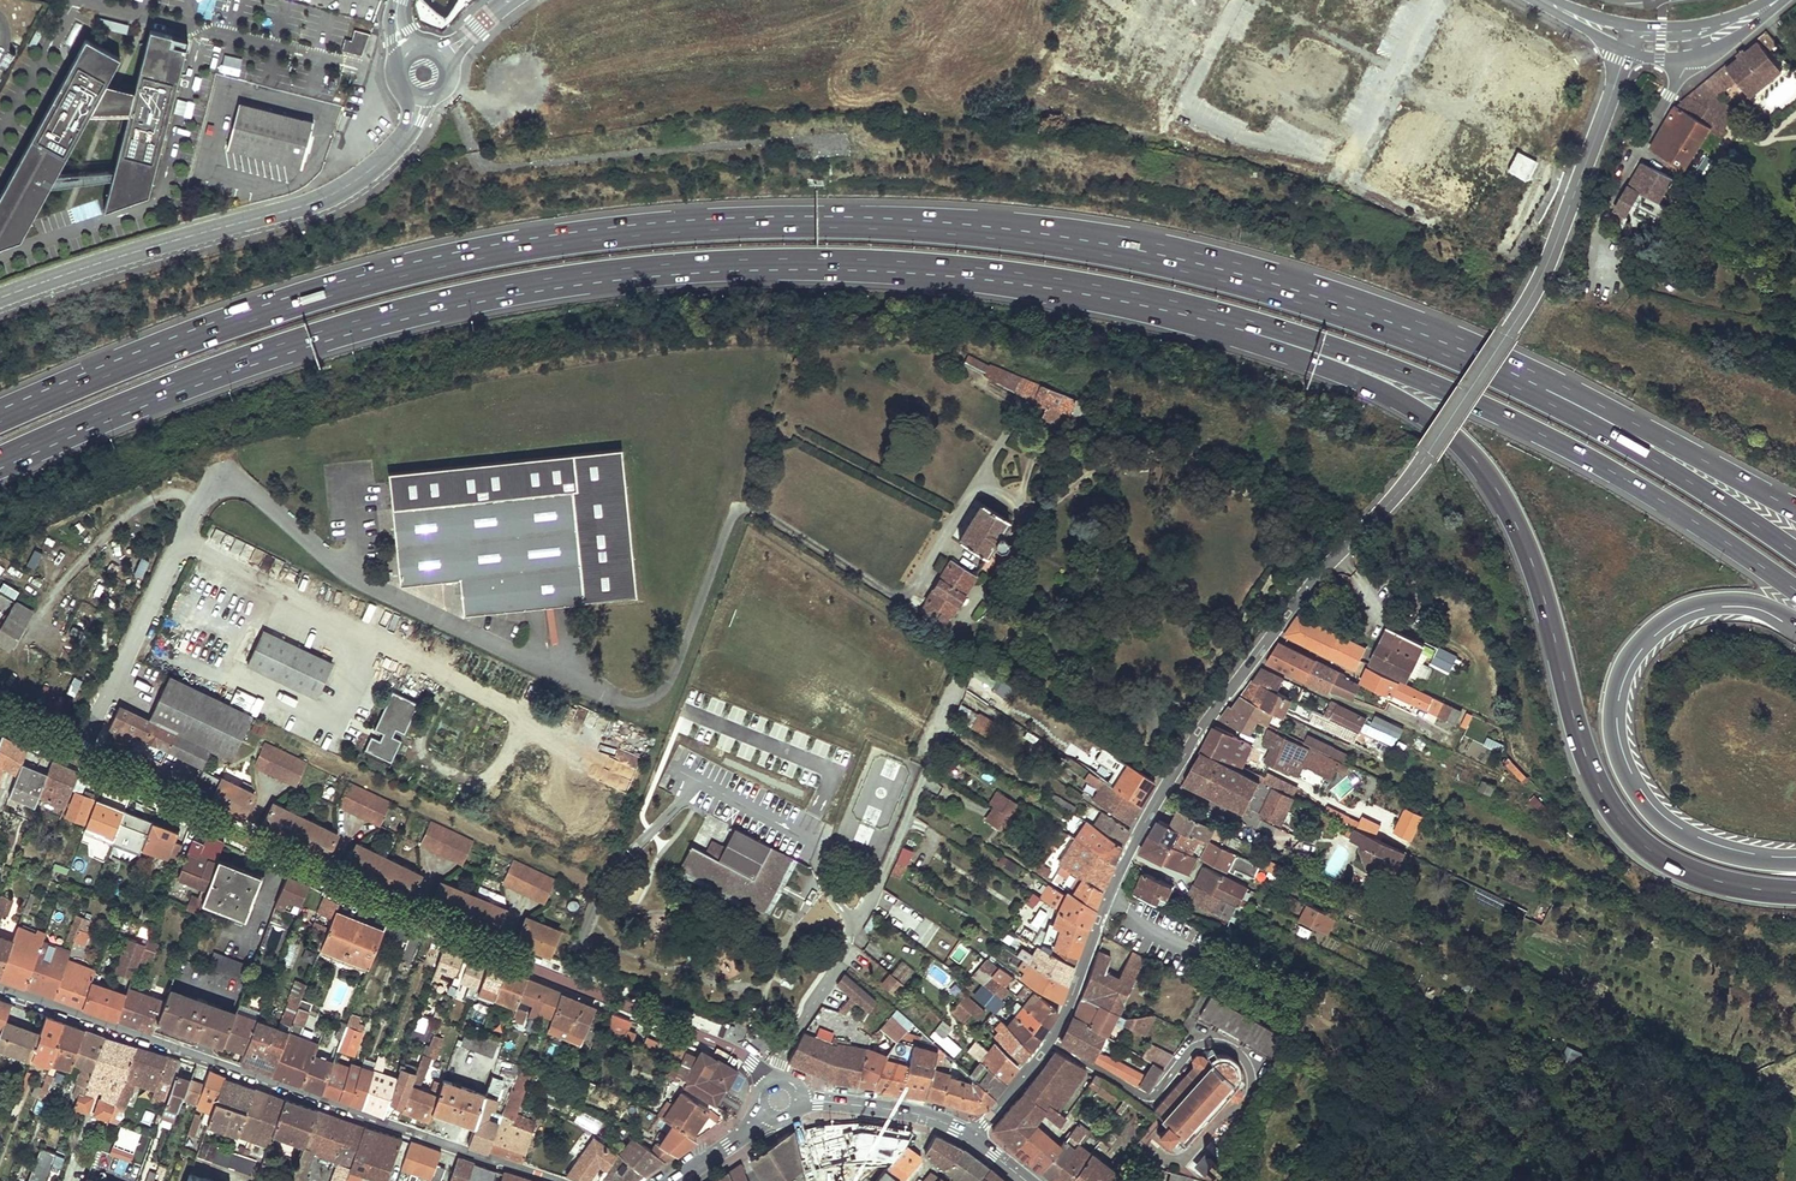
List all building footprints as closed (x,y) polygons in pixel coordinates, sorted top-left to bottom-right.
[(93,33),(0,198),(0,242),(24,234),(63,168),(95,105),(129,107),(124,125),(129,126),(111,207),(155,194),(194,33),(158,24),(138,88),(111,79),(127,50),(93,33)] [(367,42),(371,30),(359,26),(355,37),(367,42)] [(1716,99),(1738,80),(1751,96),(1782,70),(1767,52),(1777,44),(1766,31),(1686,97),(1681,102),(1677,105),(1674,108),(1673,110),(1659,133),(1650,149),(1661,156),(1660,158),(1664,160),(1665,158),(1683,170),(1710,129),(1721,136),(1737,111),(1724,102),(1723,103),(1716,99)] [(363,52),(367,42),(355,37),(348,35),(344,45),(363,52)] [(313,116),(239,97),(227,143),(301,162),(313,116)] [(1540,152),(1529,147),(1525,155),(1536,161),(1540,152)] [(1723,160),(1728,153),(1721,149),(1716,156),(1723,160)] [(1629,186),(1659,202),(1673,178),(1642,163),(1635,175),(1629,186)] [(1690,197),(1694,191),(1682,185),(1679,191),(1690,197)] [(1610,219),(1621,225),(1636,197),(1642,200),(1638,207),(1652,214),(1653,211),(1659,202),(1629,186),(1617,206),(1610,219)] [(1653,211),(1662,216),(1666,215),(1670,208),(1659,202),(1653,211)] [(989,365),(968,354),(963,364),(1043,406),(1046,407),(1042,418),(1056,424),(1062,410),(1070,414),(1071,412),(1075,400),(989,363),(989,365)] [(1075,400),(1071,412),(1076,414),(1081,417),(1086,405),(1075,400)] [(392,468),(403,580),(462,574),(466,610),(641,591),(625,444),(392,468)] [(982,503),(959,540),(987,557),(994,545),(999,549),(1004,548),(1007,544),(1007,539),(1003,536),(1000,536),(1010,521),(982,503)] [(969,587),(968,587),(975,576),(951,561),(924,602),(925,602),(919,612),(942,626),(949,616),(969,587)] [(13,647),(35,607),(0,588),(0,640),(13,647)] [(1292,625),(1285,635),(1356,670),(1366,650),(1298,615),(1292,625)] [(265,627),(249,661),(319,693),(334,660),(265,627)] [(1434,657),(1435,654),(1439,648),(1426,642),(1425,644),(1390,627),(1371,664),(1407,680),(1409,676),(1415,679),(1427,654),(1434,657)] [(1316,662),(1279,643),(1273,652),(1266,662),(1306,681),(1316,662)] [(1439,648),(1435,654),(1452,664),(1456,657),(1439,648)] [(1340,673),(1316,662),(1306,681),(1315,685),(1329,692),(1331,689),(1340,673)] [(1393,695),(1438,716),(1444,703),(1434,698),(1433,699),(1368,668),(1361,683),(1392,697),(1393,695)] [(1258,674),(1253,681),(1278,693),(1283,680),(1261,669),(1258,674)] [(1350,678),(1340,673),(1331,689),(1339,693),(1355,700),(1361,687),(1360,686),(1349,681),(1350,678)] [(246,731),(254,714),(172,674),(151,718),(179,731),(179,730),(212,746),(225,753),(233,757),(246,731)] [(977,674),(970,690),(975,693),(982,676),(977,674)] [(1242,696),(1274,712),(1284,717),(1285,715),(1291,700),(1278,693),(1253,681),(1249,687),(1242,696)] [(372,733),(366,747),(393,759),(403,737),(394,733),(397,726),(406,731),(420,700),(393,688),(375,726),(384,730),(381,737),(372,733)] [(1274,712),(1242,696),(1239,701),(1234,708),(1231,707),(1220,720),(1251,735),(1258,720),(1267,726),(1274,712)] [(1337,705),(1331,702),(1324,716),(1331,719),(1337,705)] [(204,763),(212,746),(179,730),(179,731),(151,718),(121,703),(107,735),(132,747),(133,745),(142,749),(148,735),(204,763)] [(1462,711),(1444,703),(1438,716),(1456,724),(1462,711)] [(1366,719),(1337,705),(1331,719),(1355,731),(1360,733),(1366,719)] [(1312,710),(1310,715),(1328,724),(1327,726),(1352,739),(1352,738),(1355,731),(1331,719),(1324,716),(1312,710)] [(1466,712),(1459,726),(1467,729),(1473,716),(1466,712)] [(978,713),(969,729),(987,739),(995,723),(978,713)] [(598,715),(593,733),(604,736),(610,718),(598,715)] [(1390,723),(1376,716),(1372,724),(1386,731),(1390,723)] [(1386,731),(1399,737),(1402,729),(1390,723),(1386,731)] [(1209,739),(1202,751),(1241,771),(1252,748),(1250,744),(1215,727),(1209,739)] [(1333,779),(1340,764),(1270,730),(1263,745),(1272,748),(1265,762),(1297,778),(1304,764),(1333,779)] [(948,733),(945,739),(951,742),(954,736),(948,733)] [(2,735),(0,742),(0,764),(4,766),(17,775),(20,766),(26,750),(14,742),(2,735)] [(1332,748),(1308,736),(1304,743),(1329,755),(1332,748)] [(1488,739),(1485,746),(1503,752),(1506,745),(1488,739)] [(287,751),(267,741),(257,764),(277,773),(287,751)] [(609,758),(636,769),(641,758),(614,747),(609,758)] [(1097,775),(1139,805),(1147,793),(1155,781),(1104,748),(1090,770),(1097,775)] [(1346,755),(1332,748),(1329,755),(1343,761),(1346,755)] [(308,760),(287,751),(277,773),(297,783),(308,760)] [(1190,773),(1184,783),(1246,812),(1249,807),(1282,823),(1293,798),(1273,788),(1252,777),(1241,771),(1202,751),(1193,767),(1190,773)] [(52,762),(46,777),(39,796),(64,808),(72,790),(78,776),(79,773),(65,767),(64,768),(56,764),(52,762)] [(46,777),(20,766),(17,775),(10,793),(36,804),(39,796),(46,777)] [(1255,772),(1252,777),(1273,788),(1278,778),(1260,769),(1255,772)] [(603,784),(623,788),(625,776),(605,772),(603,784)] [(1133,814),(1139,805),(1097,775),(1093,781),(1101,787),(1092,800),(1127,823),(1133,814)] [(1339,801),(1358,784),(1349,775),(1330,791),(1339,801)] [(87,779),(78,776),(72,790),(75,791),(66,817),(84,823),(84,822),(87,824),(96,801),(93,800),(93,798),(81,794),(87,779)] [(210,803),(238,817),(244,806),(248,807),(254,794),(252,793),(222,779),(210,803)] [(1495,786),(1483,780),(1479,789),(1491,795),(1495,786)] [(190,782),(187,789),(203,797),(206,790),(190,782)] [(349,783),(339,805),(379,824),(390,802),(349,783)] [(36,804),(10,793),(9,796),(35,807),(36,804)] [(1054,794),(1051,800),(1071,812),(1075,806),(1054,794)] [(113,840),(124,811),(96,799),(96,801),(87,824),(86,828),(103,835),(103,836),(113,840)] [(271,818),(265,830),(322,857),(327,846),(331,848),(338,835),(273,803),(266,817),(271,818)] [(248,807),(244,806),(238,817),(242,818),(248,807)] [(1002,830),(1011,819),(996,809),(988,822),(1002,830)] [(1332,809),(1330,814),(1343,821),(1346,815),(1332,809)] [(1180,810),(1172,826),(1179,830),(1183,831),(1195,837),(1197,834),(1209,840),(1215,828),(1180,810)] [(152,821),(124,811),(113,840),(140,851),(141,849),(152,821)] [(1337,819),(1322,811),(1316,823),(1331,830),(1337,819)] [(1102,812),(1093,826),(1122,846),(1126,837),(1129,830),(1102,812)] [(271,818),(266,817),(261,828),(265,830),(271,818)] [(1156,827),(1151,835),(1170,845),(1179,830),(1172,826),(1160,820),(1156,827)] [(178,831),(152,821),(141,849),(167,859),(178,831)] [(1087,821),(1075,838),(1113,864),(1118,854),(1122,846),(1093,826),(1087,821)] [(432,822),(421,844),(462,863),(472,841),(432,822)] [(769,843),(733,824),(723,843),(716,857),(752,875),(769,843)] [(919,827),(912,824),(902,847),(909,850),(919,827)] [(1357,828),(1352,838),(1363,843),(1365,847),(1362,848),(1367,862),(1379,858),(1382,868),(1396,874),(1407,852),(1405,852),(1357,828)] [(1173,846),(1164,863),(1188,874),(1196,858),(1191,855),(1198,842),(1208,848),(1212,841),(1209,840),(1197,834),(1195,837),(1183,831),(1174,847),(1173,846)] [(193,841),(178,879),(203,889),(206,890),(218,860),(224,844),(207,835),(203,845),(193,841)] [(1147,843),(1142,851),(1164,863),(1173,846),(1170,845),(1151,835),(1147,843)] [(723,843),(710,836),(703,850),(716,857),(723,843)] [(1082,878),(1100,890),(1107,877),(1113,864),(1075,838),(1059,864),(1061,866),(1070,871),(1075,874),(1076,874),(1082,878)] [(1212,841),(1208,848),(1203,859),(1229,871),(1229,870),(1235,873),(1236,869),(1254,877),(1259,866),(1258,865),(1212,841)] [(1270,853),(1288,860),(1292,850),(1275,842),(1270,853)] [(689,843),(675,870),(766,917),(797,858),(769,843),(752,875),(716,857),(703,850),(689,843)] [(354,859),(349,870),(362,877),(391,891),(405,898),(411,886),(415,888),(421,875),(356,844),(350,857),(354,859)] [(327,846),(322,857),(326,859),(331,848),(327,846)] [(902,847),(897,861),(906,866),(913,851),(909,850),(902,847)] [(350,857),(345,868),(349,870),(354,859),(350,857)] [(1285,868),(1262,857),(1258,865),(1259,866),(1278,875),(1281,876),(1285,868)] [(1379,858),(1367,862),(1370,871),(1382,868),(1379,858)] [(1031,868),(1045,877),(1050,870),(1043,865),(1044,863),(1037,859),(1031,868)] [(202,903),(246,919),(261,877),(218,860),(206,890),(203,899),(202,903)] [(514,861),(503,883),(544,902),(554,880),(514,861)] [(906,866),(897,861),(890,874),(899,879),(906,866)] [(1061,866),(1057,872),(1063,875),(1066,877),(1070,871),(1061,866)] [(1204,867),(1195,884),(1236,905),(1239,906),(1248,887),(1204,867)] [(1051,881),(1057,885),(1063,875),(1057,872),(1051,881)] [(1145,873),(1136,894),(1167,909),(1171,900),(1168,898),(1174,886),(1145,873)] [(1282,883),(1284,878),(1281,876),(1278,875),(1276,880),(1282,883)] [(297,881),(287,876),(275,905),(291,911),(295,902),(301,905),(309,886),(297,881)] [(1082,878),(1072,895),(1094,909),(1097,900),(1100,890),(1082,878)] [(439,898),(435,909),(492,933),(497,921),(501,923),(507,910),(441,883),(435,896),(439,898)] [(1059,891),(1049,884),(1040,897),(1057,908),(1055,911),(1058,912),(1088,926),(1091,918),(1094,909),(1072,895),(1067,892),(1066,895),(1059,891)] [(1236,905),(1195,884),(1192,889),(1188,897),(1229,918),(1236,905)] [(411,886),(405,898),(409,899),(415,888),(411,886)] [(31,893),(24,913),(28,915),(31,904),(34,894),(31,893)] [(1040,897),(1033,893),(1027,901),(1034,905),(1040,897)] [(306,894),(302,909),(314,912),(318,897),(306,894)] [(887,894),(881,904),(890,909),(896,900),(887,894)] [(0,895),(0,896),(0,922),(3,914),(6,916),(12,899),(0,895)] [(202,903),(203,899),(200,898),(192,895),(187,910),(197,914),(202,903)] [(339,903),(323,896),(316,913),(332,921),(335,912),(339,903)] [(435,896),(430,907),(435,909),(439,898),(435,896)] [(1309,905),(1300,921),(1325,933),(1330,922),(1325,920),(1328,914),(1309,905)] [(137,923),(151,929),(157,913),(143,908),(137,923)] [(321,948),(345,958),(359,921),(335,912),(332,921),(321,948)] [(1088,926),(1058,912),(1054,924),(1049,923),(1046,932),(1041,947),(1073,966),(1080,947),(1088,926)] [(1209,923),(1189,913),(1186,918),(1207,928),(1209,923)] [(90,919),(83,917),(78,929),(74,942),(83,945),(90,929),(86,928),(90,919)] [(549,956),(559,931),(526,918),(521,931),(525,933),(520,944),(549,956)] [(359,921),(345,958),(369,968),(379,941),(383,931),(359,921)] [(497,921),(492,933),(497,935),(501,923),(497,921)] [(383,931),(379,941),(401,950),(408,931),(387,922),(383,931)] [(1209,923),(1207,928),(1216,932),(1219,926),(1210,922),(1209,923)] [(0,977),(13,982),(26,986),(42,942),(45,934),(23,924),(22,928),(18,927),(13,942),(0,977)] [(1020,925),(1015,933),(1020,936),(1025,928),(1020,925)] [(1229,931),(1219,926),(1216,932),(1226,937),(1229,931)] [(1307,940),(1312,933),(1302,926),(1297,933),(1307,940)] [(78,929),(72,927),(67,940),(73,943),(74,942),(78,929)] [(1025,928),(1020,936),(1033,944),(1038,936),(1025,928)] [(1038,946),(1041,947),(1046,932),(1041,930),(1038,936),(1033,944),(1038,947),(1038,946)] [(525,933),(521,931),(516,942),(520,944),(525,933)] [(424,937),(411,932),(400,961),(410,965),(419,942),(422,943),(424,937)] [(0,937),(0,977),(13,942),(0,937)] [(152,938),(148,937),(145,946),(139,960),(146,962),(148,955),(152,957),(156,944),(150,942),(152,938)] [(115,972),(132,979),(139,960),(145,946),(127,940),(115,972)] [(443,946),(431,941),(424,963),(436,967),(443,946)] [(70,951),(42,942),(26,986),(40,991),(54,997),(67,961),(70,951)] [(436,967),(433,976),(439,978),(442,970),(455,975),(461,977),(463,970),(468,958),(469,956),(456,950),(444,945),(443,946),(436,967)] [(1022,948),(1017,956),(1030,964),(1067,985),(1069,978),(1073,966),(1041,947),(1038,946),(1038,947),(1033,955),(1022,948)] [(345,958),(321,948),(319,954),(343,964),(345,958)] [(1006,948),(1003,953),(1012,958),(1010,961),(1025,971),(1021,978),(1030,984),(1060,1002),(1062,997),(1067,985),(1030,964),(1017,956),(1006,948)] [(1111,957),(1098,951),(1093,965),(1081,997),(1116,1013),(1146,958),(1133,951),(1118,979),(1104,973),(1111,957)] [(214,952),(208,969),(246,983),(252,967),(214,952)] [(369,968),(345,958),(343,964),(367,973),(369,968)] [(467,971),(463,982),(469,985),(466,994),(473,997),(484,965),(468,958),(463,970),(467,971)] [(67,1002),(83,1007),(91,983),(95,972),(67,961),(54,997),(67,1002)] [(891,974),(903,984),(913,972),(901,962),(891,974)] [(1007,990),(990,976),(997,968),(994,965),(990,962),(975,979),(982,984),(999,1000),(1007,990)] [(497,967),(490,964),(479,994),(495,1000),(495,999),(505,970),(497,967)] [(997,968),(990,976),(1007,990),(1010,986),(1004,982),(1009,975),(998,967),(997,968)] [(505,970),(495,999),(517,1008),(527,979),(516,975),(505,970)] [(877,1001),(844,972),(836,983),(870,1012),(877,1001)] [(903,984),(891,974),(883,983),(895,993),(903,984)] [(461,977),(455,975),(451,983),(458,985),(461,977)] [(512,1020),(522,1023),(527,1011),(526,1011),(530,1003),(533,1004),(529,1015),(537,1019),(539,1013),(547,988),(537,983),(527,979),(517,1008),(512,1020)] [(278,1028),(287,1032),(301,999),(307,984),(299,981),(293,995),(291,994),(278,1028)] [(91,983),(83,1007),(99,1013),(117,1019),(126,995),(91,983)] [(458,985),(451,983),(448,991),(454,994),(458,985)] [(993,1012),(994,1012),(1002,1002),(999,1000),(982,984),(974,995),(993,1012)] [(555,991),(547,988),(539,1013),(554,1018),(552,1023),(583,1035),(594,1008),(563,995),(564,994),(555,991)] [(164,1003),(128,989),(126,995),(117,1019),(135,1026),(153,1033),(158,1021),(164,1003)] [(1029,989),(1020,999),(1025,1003),(1034,993),(1029,989)] [(198,1000),(169,990),(164,1003),(158,1021),(206,1038),(223,1044),(235,1014),(218,1008),(203,1002),(204,1000),(199,997),(198,1000)] [(1024,1006),(1047,1026),(1052,1018),(1057,1011),(1034,993),(1025,1003),(1023,1006),(1024,1006)] [(966,995),(951,1011),(962,1022),(970,1012),(974,1017),(981,1009),(966,996),(966,995)] [(1077,1007),(1073,1018),(1105,1035),(1112,1021),(1121,1026),(1123,1022),(1143,1032),(1153,1015),(1151,1014),(1124,1017),(1116,1013),(1081,997),(1077,1007)] [(1211,997),(1200,1016),(1214,1023),(1224,1004),(1211,997)] [(307,1001),(301,999),(287,1032),(271,1074),(285,1079),(300,1084),(312,1054),(314,1055),(318,1044),(299,1037),(309,1011),(304,1009),(307,1001)] [(841,1009),(861,1023),(868,1013),(847,1000),(841,1009)] [(5,1018),(11,1004),(0,1001),(0,1032),(5,1018)] [(258,1011),(240,1004),(237,1013),(235,1012),(235,1014),(223,1044),(245,1052),(257,1020),(255,1020),(258,1011)] [(1285,1038),(1224,1004),(1214,1023),(1218,1026),(1241,1038),(1245,1041),(1266,1053),(1270,1055),(1274,1057),(1285,1038)] [(1024,1006),(1016,1016),(1039,1039),(1044,1032),(1047,1026),(1024,1006)] [(981,1009),(974,1017),(978,1020),(985,1012),(981,1009)] [(436,1010),(433,1018),(439,1020),(444,1022),(446,1015),(441,1013),(441,1012),(436,1010)] [(897,1010),(880,1028),(897,1041),(906,1031),(898,1024),(904,1017),(897,1010)] [(997,1018),(992,1013),(983,1025),(985,1027),(989,1023),(990,1024),(997,1018)] [(606,1030),(633,1042),(636,1035),(628,1031),(631,1022),(616,1016),(612,1014),(606,1030)] [(337,1050),(353,1055),(362,1032),(356,1029),(360,1018),(351,1015),(350,1016),(347,1024),(341,1040),(337,1050)] [(54,1019),(46,1016),(39,1035),(31,1058),(50,1064),(63,1022),(54,1019)] [(419,1016),(414,1031),(424,1034),(429,1020),(419,1016)] [(1016,1016),(1006,1027),(1029,1051),(1034,1045),(1039,1039),(1016,1016)] [(482,1023),(467,1017),(464,1025),(479,1031),(482,1023)] [(5,1018),(0,1032),(0,1047),(31,1058),(39,1035),(30,1031),(19,1027),(21,1024),(5,1018)] [(1070,1024),(1061,1041),(1148,1091),(1162,1069),(1153,1064),(1144,1077),(1098,1051),(1105,1035),(1073,1018),(1070,1024)] [(245,1052),(241,1063),(255,1068),(271,1074),(287,1032),(278,1028),(257,1020),(245,1052)] [(950,1027),(942,1020),(931,1034),(938,1042),(950,1027)] [(39,1095),(33,1110),(39,1113),(51,1083),(57,1065),(70,1070),(73,1063),(85,1030),(74,1027),(63,1022),(50,1064),(42,1087),(39,1095)] [(335,1037),(341,1040),(347,1024),(341,1022),(335,1037)] [(1004,1025),(994,1035),(1021,1062),(1025,1056),(1029,1051),(1006,1027),(1004,1025)] [(430,1056),(435,1058),(446,1031),(436,1028),(429,1045),(426,1055),(430,1056)] [(83,1066),(73,1096),(78,1098),(80,1093),(84,1095),(106,1038),(96,1035),(85,1030),(73,1063),(83,1066)] [(498,1042),(466,1030),(460,1045),(492,1057),(498,1042)] [(788,1061),(827,1078),(836,1044),(832,1043),(823,1040),(817,1037),(804,1032),(788,1061)] [(919,1046),(897,1041),(886,1055),(873,1087),(925,1096),(937,1046),(923,1033),(919,1046)] [(981,1033),(978,1037),(983,1042),(987,1038),(981,1033)] [(88,1113),(97,1087),(103,1089),(94,1115),(108,1120),(136,1048),(121,1043),(106,1038),(84,1095),(80,1093),(78,1098),(74,1108),(88,1113)] [(833,1039),(832,1043),(836,1044),(839,1045),(849,1047),(850,1045),(850,1044),(833,1039)] [(654,1042),(650,1050),(680,1063),(690,1067),(696,1057),(685,1053),(686,1049),(682,1047),(680,1051),(662,1043),(661,1045),(654,1042)] [(980,1061),(1005,1083),(1012,1074),(1017,1067),(994,1043),(988,1051),(979,1045),(972,1054),(980,1061)] [(839,1045),(836,1044),(827,1078),(844,1082),(848,1054),(838,1052),(839,1045)] [(868,1048),(850,1045),(849,1047),(848,1054),(844,1082),(858,1084),(868,1048)] [(943,1055),(945,1052),(937,1046),(925,1096),(942,1100),(948,1077),(952,1065),(948,1064),(949,1061),(943,1055)] [(1174,1054),(1156,1046),(1147,1060),(1153,1064),(1162,1069),(1174,1054)] [(1569,1047),(1566,1054),(1582,1060),(1584,1054),(1569,1047)] [(108,1120),(117,1124),(124,1105),(125,1106),(128,1097),(127,1097),(133,1082),(155,1090),(153,1094),(167,1099),(176,1075),(180,1061),(158,1055),(136,1048),(108,1120)] [(886,1055),(868,1048),(858,1084),(873,1087),(886,1055)] [(727,1064),(718,1058),(717,1059),(700,1050),(696,1057),(690,1067),(683,1080),(686,1081),(683,1086),(715,1105),(724,1089),(727,1090),(738,1070),(727,1064)] [(1057,1110),(1085,1072),(1085,1069),(1055,1051),(1042,1068),(1024,1091),(1045,1109),(1049,1104),(1057,1110)] [(517,1052),(513,1063),(520,1066),(524,1054),(517,1052)] [(1212,1057),(1209,1059),(1202,1053),(1195,1053),(1191,1058),(1191,1064),(1153,1108),(1160,1114),(1158,1116),(1165,1122),(1179,1135),(1191,1145),(1230,1101),(1237,1102),(1243,1096),(1240,1087),(1230,1078),(1232,1076),(1233,1073),(1234,1070),(1234,1068),(1234,1064),(1233,1062),(1231,1059),(1228,1057),(1223,1055),(1219,1054),(1216,1055),(1212,1057)] [(314,1055),(312,1054),(300,1084),(309,1088),(322,1092),(331,1066),(333,1062),(314,1055)] [(1564,1055),(1559,1066),(1576,1069),(1579,1064),(1576,1063),(1577,1061),(1564,1055)] [(381,1073),(387,1059),(379,1056),(376,1062),(362,1106),(372,1111),(385,1116),(397,1079),(381,1073)] [(354,1104),(362,1106),(376,1062),(364,1058),(361,1067),(349,1102),(354,1104)] [(428,1061),(421,1059),(416,1073),(404,1106),(402,1111),(428,1121),(432,1111),(441,1083),(435,1081),(431,1090),(431,1092),(417,1086),(419,1085),(428,1061)] [(513,1063),(505,1060),(500,1075),(508,1078),(507,1081),(513,1083),(519,1070),(520,1066),(513,1063)] [(970,1075),(994,1097),(1000,1089),(1005,1083),(980,1061),(973,1071),(970,1075)] [(690,1067),(680,1063),(675,1076),(683,1080),(690,1067)] [(331,1066),(322,1092),(333,1096),(349,1102),(361,1067),(350,1064),(348,1071),(331,1066)] [(394,1102),(404,1106),(416,1073),(401,1069),(397,1079),(385,1116),(388,1117),(392,1107),(394,1102)] [(529,1073),(519,1070),(513,1083),(512,1088),(522,1092),(529,1073)] [(33,1074),(27,1071),(12,1110),(18,1113),(33,1074)] [(219,1074),(210,1071),(205,1086),(198,1105),(196,1108),(212,1113),(224,1079),(225,1077),(219,1074)] [(161,1117),(174,1121),(183,1099),(191,1080),(176,1075),(167,1099),(165,1105),(161,1117)] [(994,1097),(970,1075),(968,1083),(948,1077),(942,1100),(975,1110),(986,1106),(994,1097)] [(1089,1086),(1084,1093),(1092,1098),(1097,1092),(1113,1102),(1118,1096),(1122,1091),(1113,1085),(1095,1075),(1089,1086)] [(501,1079),(491,1076),(484,1094),(474,1126),(468,1145),(478,1148),(489,1151),(489,1150),(503,1115),(493,1112),(501,1088),(499,1087),(501,1079)] [(238,1084),(224,1079),(212,1113),(208,1125),(269,1145),(272,1134),(285,1100),(276,1097),(238,1084)] [(205,1086),(191,1080),(183,1099),(198,1105),(205,1086)] [(474,1126),(484,1094),(442,1080),(441,1083),(432,1111),(464,1122),(474,1126)] [(36,1084),(32,1093),(39,1095),(42,1087),(36,1084)] [(669,1105),(661,1116),(674,1124),(691,1136),(707,1114),(710,1110),(681,1091),(676,1098),(671,1095),(667,1101),(668,1102),(667,1104),(669,1105)] [(1045,1109),(1024,1091),(1003,1117),(993,1129),(1016,1149),(1034,1125),(1037,1121),(1037,1119),(1043,1111),(1045,1109)] [(1134,1099),(1122,1091),(1118,1096),(1130,1105),(1134,1099)] [(61,1094),(59,1100),(69,1104),(71,1098),(61,1094)] [(167,1099),(153,1094),(151,1100),(165,1105),(167,1099)] [(285,1100),(272,1134),(304,1146),(317,1111),(318,1111),(302,1105),(286,1098),(285,1100)] [(519,1102),(509,1098),(505,1108),(515,1112),(519,1102)] [(1134,1099),(1130,1105),(1154,1121),(1158,1116),(1153,1113),(1134,1099)] [(394,1102),(392,1107),(402,1111),(404,1106),(394,1102)] [(1045,1109),(1043,1111),(1055,1120),(1061,1113),(1057,1110),(1049,1104),(1045,1109)] [(549,1109),(542,1105),(538,1115),(544,1117),(549,1109)] [(536,1122),(505,1109),(503,1115),(489,1150),(505,1155),(522,1161),(536,1122)] [(333,1163),(337,1165),(349,1169),(363,1129),(339,1120),(317,1111),(304,1146),(304,1147),(313,1150),(313,1151),(334,1160),(333,1163)] [(720,1117),(713,1111),(709,1116),(716,1121),(720,1117)] [(576,1124),(584,1127),(588,1116),(580,1113),(576,1124)] [(1065,1116),(1061,1113),(1055,1120),(1057,1122),(1060,1122),(1065,1116)] [(200,1118),(194,1116),(187,1134),(193,1137),(200,1118)] [(1165,1122),(1155,1133),(1170,1146),(1179,1135),(1165,1122)] [(1041,1170),(1050,1177),(1078,1144),(1088,1131),(1078,1123),(1076,1125),(1071,1131),(1064,1141),(1063,1140),(1059,1147),(1041,1170)] [(660,1145),(675,1154),(684,1147),(696,1139),(691,1136),(674,1124),(660,1145)] [(1059,1147),(1034,1125),(1016,1149),(1041,1170),(1059,1147)] [(111,1156),(133,1161),(140,1132),(118,1127),(111,1156)] [(347,1180),(359,1180),(362,1174),(383,1180),(388,1180),(402,1139),(382,1133),(364,1127),(363,1129),(349,1169),(345,1180),(347,1180)] [(787,1133),(750,1158),(765,1180),(783,1180),(801,1169),(792,1132),(787,1133)] [(925,1153),(946,1170),(962,1149),(935,1135),(925,1153)] [(617,1152),(645,1175),(656,1167),(675,1154),(660,1145),(644,1137),(640,1142),(634,1137),(623,1149),(619,1145),(615,1150),(617,1152)] [(645,1175),(617,1152),(615,1155),(613,1153),(613,1152),(593,1139),(567,1176),(575,1179),(581,1180),(587,1180),(599,1164),(606,1168),(599,1178),(603,1180),(636,1180),(645,1175)] [(256,1160),(202,1141),(196,1157),(251,1175),(256,1160)] [(240,1146),(238,1151),(247,1154),(252,1142),(248,1141),(245,1147),(240,1146)] [(441,1153),(426,1147),(411,1142),(402,1169),(411,1172),(408,1180),(415,1180),(418,1174),(432,1179),(437,1165),(441,1153)] [(1055,1180),(1070,1180),(1091,1154),(1078,1144),(1050,1177),(1055,1180)] [(898,1180),(901,1180),(920,1159),(919,1156),(905,1145),(887,1167),(885,1169),(898,1180)] [(60,1147),(58,1154),(64,1157),(67,1150),(60,1147)] [(308,1176),(305,1175),(309,1162),(308,1161),(312,1150),(313,1151),(313,1150),(304,1147),(291,1180),(307,1180),(308,1176)] [(54,1162),(61,1164),(64,1157),(58,1154),(41,1148),(28,1180),(47,1180),(54,1162)] [(962,1149),(946,1170),(956,1178),(973,1157),(962,1149)] [(1203,1150),(1200,1153),(1210,1162),(1214,1165),(1217,1162),(1203,1150)] [(1200,1153),(1193,1161),(1204,1170),(1210,1162),(1200,1153)] [(1070,1180),(1105,1180),(1115,1172),(1091,1154),(1070,1180)] [(270,1157),(265,1155),(258,1173),(263,1174),(270,1157)] [(1121,1155),(1117,1161),(1121,1164),(1125,1159),(1121,1155)] [(956,1178),(961,1180),(978,1180),(989,1169),(973,1157),(956,1178)] [(457,1159),(449,1180),(468,1180),(469,1180),(472,1180),(494,1180),(497,1170),(487,1167),(466,1161),(458,1158),(457,1159)] [(728,1172),(732,1180),(748,1180),(741,1164),(728,1172)] [(337,1165),(331,1180),(345,1180),(349,1169),(337,1165)] [(445,1168),(437,1165),(432,1179),(431,1180),(441,1180),(445,1168)] [(885,1169),(875,1180),(898,1180),(885,1169)] [(989,1169),(978,1180),(1003,1180),(989,1169)] [(150,1170),(146,1180),(153,1180),(156,1173),(150,1170)] [(1192,1176),(1172,1171),(1169,1180),(1190,1180),(1192,1176)] [(510,1174),(504,1172),(501,1180),(531,1180),(510,1174)] [(728,1172),(721,1177),(716,1180),(732,1180),(728,1172)] [(1225,1177),(1216,1172),(1212,1180),(1223,1180),(1225,1177)] [(939,1177),(933,1173),(926,1180),(936,1180),(939,1177)]
